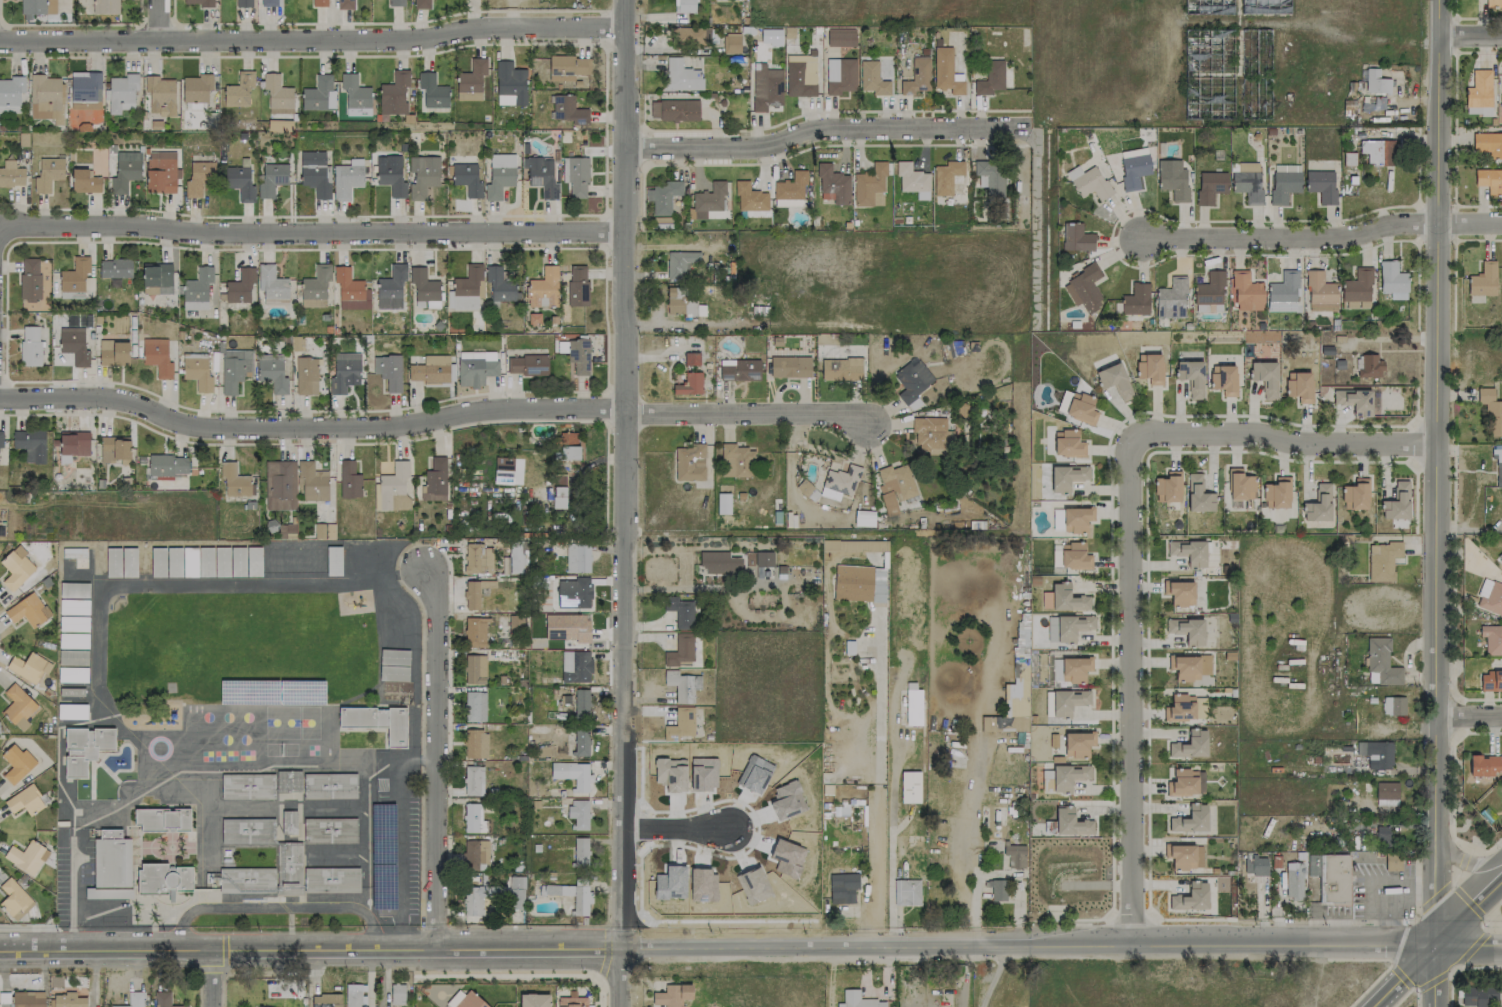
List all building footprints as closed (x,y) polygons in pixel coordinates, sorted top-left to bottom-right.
[(55,0),(19,0),(19,14),(55,13),(55,0)] [(118,0),(93,0),(93,14),(119,14),(118,0)] [(674,13),(695,13),(695,0),(674,0),(674,13)] [(1183,15),(1183,0),(1233,0),(1233,15),(1183,15)] [(1245,16),(1245,0),(1290,0),(1290,16),(1245,16)] [(672,28),(672,44),(710,43),(709,27),(672,28)] [(855,29),(827,28),(827,46),(855,47),(855,29)] [(1236,31),(1238,122),(1187,124),(1184,33),(1236,31)] [(740,33),(723,33),(723,53),(740,53),(740,33)] [(952,47),(934,47),(933,89),(950,89),(950,94),(964,95),(964,81),(952,81),(952,47)] [(816,96),(815,55),(786,56),(787,96),(816,96)] [(549,76),(589,76),(589,57),(549,56),(549,76)] [(702,90),(702,69),(681,69),(681,57),(664,56),(663,90),(702,90)] [(485,58),(485,74),(479,74),(479,100),(455,100),(455,74),(457,74),(457,72),(469,72),(469,58),(485,58)] [(930,90),(929,58),(911,58),(912,81),(900,81),(900,95),(914,94),(914,90),(930,90)] [(856,59),(826,59),(826,95),(840,95),(840,91),(856,91),(856,59)] [(878,60),(860,61),(861,90),(873,90),(873,95),(890,94),(890,81),(878,81),(878,60)] [(1003,60),(985,60),(986,80),(974,80),(974,94),(993,94),(993,90),(1003,90),(1003,60)] [(495,61),(510,61),(510,69),(525,69),(525,76),(524,77),(524,93),(525,93),(525,105),(512,105),(512,95),(495,95),(495,77),(494,77),(495,61)] [(1365,92),(1389,93),(1390,79),(1378,78),(1379,69),(1366,68),(1365,92)] [(378,121),(378,114),(377,113),(378,84),(391,84),(391,69),(408,69),(407,86),(402,86),(402,102),(405,102),(405,114),(386,114),(386,121),(378,121)] [(782,69),(762,69),(753,69),(752,111),(766,112),(766,104),(782,105),(782,69)] [(1490,69),(1472,70),(1472,87),(1465,87),(1465,115),(1491,114),(1490,69)] [(223,85),(222,106),(247,106),(247,92),(248,92),(248,87),(252,87),(252,71),(237,70),(237,85),(223,85)] [(98,109),(69,108),(69,71),(99,72),(98,109)] [(446,107),(422,107),(422,88),(417,88),(417,72),(433,72),(433,85),(446,86),(446,107)] [(137,73),(137,90),(132,90),(132,108),(118,109),(119,114),(107,114),(107,77),(123,77),(123,73),(137,73)] [(202,110),(204,107),(204,105),(206,104),(206,90),(210,90),(211,73),(197,74),(197,77),(181,77),(181,103),(184,103),(184,109),(202,110)] [(291,113),(291,87),(277,87),(277,73),(262,73),(261,89),(266,89),(267,113),(291,113)] [(339,73),(355,73),(355,87),(369,87),(369,109),(367,110),(367,115),(344,115),(344,93),(343,92),(344,89),(339,89),(339,73)] [(29,74),(29,102),(34,102),(34,118),(52,118),(52,124),(61,124),(61,100),(62,100),(62,83),(59,84),(58,77),(43,78),(43,74),(29,74)] [(332,109),(300,109),(300,88),(314,88),(314,74),(330,74),(330,90),(333,90),(332,109)] [(173,116),(173,79),(157,79),(157,75),(143,75),(143,91),(148,92),(148,113),(157,112),(157,116),(173,116)] [(18,113),(0,113),(0,79),(8,79),(8,76),(23,76),(23,92),(18,92),(18,113)] [(588,108),(574,108),(574,94),(552,95),(552,120),(571,119),(572,125),(589,124),(588,108)] [(699,101),(650,100),(650,120),(699,121),(699,101)] [(1490,151),(1490,159),(1501,159),(1501,133),(1473,133),(1472,151),(1490,151)] [(1359,140),(1360,153),(1367,152),(1367,165),(1392,165),(1392,140),(1359,140)] [(330,199),(329,166),(324,166),(324,150),(300,151),(301,186),(314,186),(315,199),(330,199)] [(111,194),(126,194),(127,180),(140,180),(140,152),(115,151),(115,161),(109,161),(109,175),(111,175),(111,194)] [(175,193),(176,152),(147,151),(145,193),(175,193)] [(1119,158),(1125,192),(1140,189),(1138,176),(1152,173),(1148,153),(1119,158)] [(514,186),(515,154),(490,154),(489,184),(485,184),(484,200),(501,201),(501,186),(514,186)] [(376,156),(377,185),(390,185),(390,198),(406,198),(406,182),(401,182),(401,155),(376,156)] [(439,156),(408,157),(409,200),(425,200),(425,187),(439,187),(439,156)] [(587,157),(562,157),(562,182),(570,182),(570,198),(587,198),(587,157)] [(64,180),(64,159),(39,158),(39,176),(34,176),(34,193),(50,194),(50,179),(64,180)] [(333,165),(333,201),(350,201),(350,187),(363,187),(363,158),(349,159),(349,165),(333,165)] [(541,199),(558,199),(558,181),(552,181),(553,158),(522,158),(521,177),(528,177),(528,185),(541,185),(541,199)] [(25,186),(24,168),(15,168),(15,160),(2,160),(2,167),(0,167),(0,186),(25,186)] [(1157,190),(1171,190),(1172,202),(1187,201),(1186,168),(1180,168),(1180,160),(1157,160),(1157,190)] [(853,173),(854,206),(884,206),(884,161),(872,162),(872,173),(853,173)] [(929,172),(912,172),(912,161),(896,161),(896,177),(900,177),(899,191),(916,191),(916,199),(929,200),(929,172)] [(934,195),(951,195),(952,175),(963,175),(963,161),(945,161),(945,166),(934,166),(934,195)] [(215,162),(184,162),(184,197),(201,197),(201,183),(214,183),(215,162)] [(977,187),(985,187),(985,196),(1003,197),(1004,162),(974,162),(974,175),(978,175),(977,187)] [(481,198),(482,182),(477,182),(477,164),(452,163),(451,184),(466,185),(465,198),(481,198)] [(287,164),(263,164),(263,182),(257,182),(258,199),(274,198),(274,185),(288,184),(287,164)] [(1112,195),(1096,165),(1081,172),(1078,165),(1065,172),(1079,198),(1093,191),(1099,202),(1112,195)] [(255,203),(255,186),(249,186),(249,166),(226,166),(225,188),(239,188),(239,202),(255,203)] [(1272,166),(1272,205),(1287,205),(1287,192),(1300,193),(1300,166),(1272,166)] [(100,192),(101,176),(88,176),(88,169),(71,168),(71,192),(100,192)] [(1487,185),(1487,196),(1501,195),(1501,169),(1474,169),(1475,186),(1487,185)] [(773,199),(803,200),(804,184),(807,184),(807,170),(792,170),(792,182),(774,181),(773,199)] [(1335,204),(1334,170),(1305,171),(1306,192),(1318,191),(1319,205),(1335,204)] [(1232,172),(1232,192),(1245,192),(1246,205),(1261,205),(1260,171),(1232,172)] [(1213,206),(1213,193),(1226,193),(1227,173),(1198,172),(1197,205),(1213,206)] [(724,180),(711,180),(711,192),(693,192),(693,218),(705,218),(705,210),(724,210),(724,180)] [(737,211),(768,210),(768,191),(749,191),(749,180),(736,180),(737,211)] [(670,216),(670,195),(682,195),(682,182),(652,181),(652,189),(646,189),(646,200),(652,200),(652,215),(670,216)] [(1061,250),(1093,251),(1094,233),(1081,233),(1082,223),(1062,223),(1061,250)] [(666,252),(667,279),(681,279),(680,271),(688,271),(688,262),(700,261),(700,251),(666,252)] [(89,273),(89,256),(73,256),(73,270),(59,270),(59,292),(84,291),(84,273),(89,273)] [(20,300),(39,300),(40,258),(21,258),(20,300)] [(132,277),(131,259),(99,260),(100,278),(132,277)] [(1468,295),(1496,295),(1495,260),(1481,261),(1481,274),(1467,274),(1468,295)] [(1407,273),(1396,273),(1396,261),(1379,261),(1380,293),(1390,293),(1390,299),(1407,299),(1407,273)] [(172,294),(172,263),(142,264),(143,294),(172,294)] [(466,278),(452,278),(452,291),(447,291),(446,310),(477,311),(477,297),(482,297),(483,263),(466,263),(466,278)] [(1060,282),(1073,306),(1080,302),(1086,314),(1103,304),(1091,281),(1102,275),(1095,263),(1060,282)] [(274,264),(258,264),(258,291),(263,291),(263,299),(288,299),(288,278),(274,278),(274,264)] [(326,306),(326,280),(331,280),(331,264),(315,264),(315,279),(301,278),(301,306),(326,306)] [(402,309),(401,280),(407,280),(407,264),(390,264),(390,278),(377,279),(377,309),(402,309)] [(501,266),(488,265),(487,300),(515,301),(515,281),(501,281),(501,266)] [(542,265),(542,279),(527,279),(528,306),(557,306),(557,265),(542,265)] [(568,305),(587,306),(587,265),(568,265),(568,305)] [(213,282),(212,266),(196,266),(197,279),(183,280),(183,310),(208,310),(207,283),(213,282)] [(249,302),(249,283),(255,283),(255,267),(239,266),(238,281),(225,281),(225,302),(249,302)] [(350,266),(333,266),(333,283),(339,283),(338,309),(370,309),(370,288),(363,288),(363,280),(350,280),(350,266)] [(439,280),(426,280),(426,266),(409,267),(409,283),(414,283),(415,301),(434,300),(434,301),(440,301),(439,280)] [(1370,301),(1371,267),(1355,267),(1355,281),(1342,280),(1341,300),(1370,301)] [(1267,311),(1297,311),(1296,269),(1281,270),(1281,283),(1267,283),(1267,311)] [(1223,303),(1222,270),(1206,270),(1207,283),(1193,284),(1194,304),(1223,303)] [(1234,310),(1263,310),(1262,283),(1248,283),(1248,270),(1233,270),(1234,310)] [(1336,311),(1336,282),(1322,282),(1322,270),(1307,270),(1307,311),(1336,311)] [(1155,318),(1185,317),(1184,276),(1170,276),(1170,288),(1155,288),(1155,318)] [(1147,314),(1148,283),(1131,282),(1131,295),(1120,295),(1120,313),(1147,314)] [(666,315),(705,316),(705,304),(696,304),(696,295),(688,295),(689,287),(667,287),(666,315)] [(42,326),(21,326),(21,366),(41,366),(42,326)] [(83,328),(59,327),(59,352),(73,353),(73,367),(89,367),(89,348),(83,348),(83,328)] [(167,339),(142,338),(142,365),(156,365),(155,379),(172,379),(172,362),(167,362),(167,339)] [(567,362),(575,362),(574,375),(589,376),(589,339),(568,339),(567,362)] [(99,365),(128,365),(128,341),(100,340),(99,365)] [(252,350),(222,350),(222,395),(236,396),(236,382),(243,382),(243,376),(252,376),(252,350)] [(333,352),(331,394),(345,394),(345,385),(359,385),(360,353),(333,352)] [(497,352),(458,352),(458,387),(484,387),(484,376),(498,376),(497,352)] [(684,364),(699,365),(699,353),(685,352),(684,364)] [(271,395),(288,394),(287,377),(282,377),(282,354),(255,355),(256,380),(271,380),(271,395)] [(1162,354),(1144,354),(1144,362),(1135,362),(1136,378),(1148,378),(1148,386),(1162,385),(1162,354)] [(1356,377),(1382,377),(1382,362),(1377,362),(1377,355),(1357,354),(1356,377)] [(401,393),(400,355),(373,356),(374,377),(386,376),(387,393),(401,393)] [(423,364),(408,365),(408,382),(449,381),(448,355),(423,355),(423,364)] [(548,355),(507,356),(507,375),(548,374),(548,355)] [(770,377),(810,377),(810,357),(770,356),(770,377)] [(207,357),(182,358),(183,379),(195,379),(195,392),(212,392),(212,376),(207,376),(207,357)] [(318,394),(317,357),(296,358),(296,395),(318,394)] [(821,380),(861,380),(861,359),(821,358),(821,380)] [(759,381),(760,361),(720,359),(720,379),(759,381)] [(909,361),(892,374),(904,389),(897,395),(904,404),(935,381),(918,359),(911,364),(909,361)] [(1202,361),(1175,361),(1176,380),(1189,379),(1189,399),(1203,399),(1202,361)] [(1134,397),(1119,362),(1094,372),(1101,389),(1114,384),(1121,402),(1134,397)] [(1276,400),(1277,362),(1249,362),(1249,381),(1263,381),(1263,400),(1276,400)] [(1222,397),(1236,396),(1235,365),(1218,366),(1218,373),(1209,374),(1209,389),(1222,389),(1222,397)] [(702,394),(701,372),(684,372),(685,383),(672,383),(673,394),(702,394)] [(1285,379),(1285,396),(1298,396),(1298,404),(1312,403),(1311,372),(1292,372),(1293,379),(1285,379)] [(1477,388),(1477,404),(1486,403),(1487,436),(1501,436),(1501,401),(1493,401),(1493,388),(1477,388)] [(1371,390),(1333,390),(1333,404),(1352,404),(1352,417),(1371,417),(1371,390)] [(1094,424),(1097,412),(1091,410),(1094,398),(1070,392),(1065,417),(1094,424)] [(922,404),(917,397),(906,405),(911,412),(922,404)] [(945,418),(914,417),(913,453),(944,454),(945,418)] [(44,429),(12,430),(13,448),(26,448),(26,463),(45,463),(44,429)] [(1085,456),(1085,441),(1077,442),(1077,430),(1053,431),(1053,456),(1085,456)] [(59,455),(89,455),(89,432),(60,431),(59,455)] [(559,446),(553,447),(554,460),(579,459),(578,432),(559,433),(559,446)] [(129,463),(130,437),(100,436),(99,463),(129,463)] [(690,447),(675,448),(676,480),(705,480),(705,443),(690,443),(690,447)] [(752,477),(753,449),(736,448),(736,444),(714,443),(713,460),(723,460),(723,476),(752,477)] [(1491,448),(1491,458),(1496,459),(1496,486),(1501,486),(1501,448),(1491,448)] [(188,456),(148,455),(148,475),(187,475),(188,456)] [(446,500),(446,456),(431,456),(431,470),(422,471),(423,500),(446,500)] [(295,460),(265,461),(266,510),(296,510),(295,460)] [(328,500),(328,470),(314,470),(314,460),(297,460),(297,483),(302,483),(302,501),(328,500)] [(361,497),(361,474),(355,474),(355,460),(340,460),(340,497),(361,497)] [(379,510),(411,510),(411,486),(407,485),(407,460),(393,460),(393,475),(379,475),(379,510)] [(225,496),(250,496),(250,475),(235,476),(235,461),(219,462),(219,478),(224,478),(225,496)] [(822,487),(852,497),(861,467),(848,463),(845,474),(828,468),(822,487)] [(875,469),(887,516),(898,513),(895,501),(916,495),(908,464),(891,468),(890,465),(875,469)] [(1089,467),(1050,466),(1050,492),(1069,493),(1069,480),(1088,481),(1089,467)] [(1229,500),(1254,499),(1254,476),(1242,476),(1242,467),(1229,468),(1229,500)] [(1180,502),(1180,470),(1166,470),(1166,478),(1155,478),(1154,501),(1180,502)] [(1188,511),(1213,511),(1213,493),(1202,493),(1202,473),(1187,473),(1188,511)] [(1264,484),(1263,507),(1288,508),(1289,476),(1275,476),(1275,484),(1264,484)] [(1353,485),(1341,485),(1342,510),(1368,509),(1367,478),(1353,478),(1353,485)] [(1381,519),(1408,518),(1407,480),(1394,480),(1395,500),(1381,501),(1381,519)] [(822,488),(821,489),(799,482),(796,493),(814,499),(816,494),(838,501),(840,494),(822,488)] [(1302,521),(1330,520),(1330,483),(1316,483),(1316,502),(1302,503),(1302,521)] [(566,487),(553,487),(553,508),(565,509),(566,487)] [(1062,508),(1063,532),(1086,532),(1086,521),(1094,521),(1093,507),(1062,508)] [(874,511),(855,510),(854,526),(874,526),(874,511)] [(334,524),(315,523),(315,538),(334,538),(334,524)] [(887,540),(821,541),(821,551),(887,551),(887,540)] [(1205,540),(1167,541),(1167,555),(1187,555),(1187,568),(1205,568),(1205,540)] [(525,541),(501,542),(502,574),(526,573),(525,541)] [(492,573),(492,548),(484,548),(484,544),(465,543),(465,573),(492,573)] [(1060,568),(1092,569),(1092,554),(1084,554),(1084,543),(1061,543),(1060,568)] [(1393,581),(1393,557),(1402,557),(1402,544),(1369,543),(1368,581),(1393,581)] [(590,545),(566,544),(565,572),(589,573),(590,545)] [(16,545),(0,561),(0,563),(10,573),(1,582),(11,593),(37,567),(16,545)] [(741,573),(741,557),(729,557),(729,552),(700,551),(699,568),(703,568),(703,573),(741,573)] [(773,552),(755,551),(755,566),(773,567),(773,552)] [(232,577),(246,576),(245,558),(239,558),(239,567),(231,567),(232,577)] [(834,600),(884,601),(885,566),(834,566),(834,600)] [(557,580),(557,607),(591,608),(591,577),(574,577),(573,580),(557,580)] [(1501,616),(1501,585),(1485,578),(1474,605),(1501,616)] [(495,580),(465,580),(465,609),(479,609),(479,587),(495,587),(495,580)] [(1193,606),(1193,581),(1162,582),(1162,595),(1170,594),(1170,606),(1193,606)] [(1050,584),(1051,611),(1089,609),(1089,595),(1070,596),(1069,583),(1050,584)] [(22,616),(32,629),(51,615),(32,591),(4,612),(12,623),(22,616)] [(675,629),(692,629),(692,600),(678,600),(678,597),(664,597),(664,610),(675,610),(675,629)] [(546,614),(545,640),(589,641),(590,615),(546,614)] [(1056,616),(1056,643),(1075,642),(1074,630),(1094,630),(1094,615),(1056,616)] [(485,647),(485,618),(465,618),(464,647),(485,647)] [(1203,646),(1203,619),(1165,619),(1166,633),(1185,633),(1185,646),(1203,646)] [(1480,626),(1479,636),(1485,636),(1485,654),(1501,655),(1501,626),(1480,626)] [(663,664),(693,663),(693,633),(675,633),(675,651),(663,651),(663,664)] [(1389,637),(1366,638),(1367,684),(1402,683),(1402,667),(1389,667),(1389,637)] [(24,662),(13,655),(5,667),(34,684),(42,671),(46,673),(52,664),(30,651),(24,662)] [(561,682),(591,682),(590,651),(561,651),(561,682)] [(486,655),(464,655),(464,684),(485,684),(486,655)] [(1168,655),(1168,669),(1175,669),(1175,680),(1199,681),(1199,674),(1210,674),(1211,656),(1168,655)] [(1061,658),(1061,682),(1085,681),(1084,671),(1092,670),(1092,657),(1061,658)] [(694,689),(701,689),(701,676),(677,675),(677,670),(664,670),(663,685),(676,686),(675,703),(693,703),(694,689)] [(1501,691),(1501,671),(1480,671),(1480,691),(1501,691)] [(12,701),(1,713),(13,724),(21,716),(24,720),(37,706),(13,682),(3,692),(12,701)] [(921,725),(922,689),(915,689),(916,682),(906,682),(906,725),(921,725)] [(574,717),(588,718),(589,689),(575,689),(574,717)] [(1051,717),(1070,718),(1070,705),(1090,705),(1091,690),(1052,690),(1051,717)] [(485,721),(486,692),(465,691),(464,721),(485,721)] [(1194,720),(1194,695),(1171,695),(1171,706),(1163,706),(1163,721),(1194,720)] [(1404,697),(1382,697),(1382,715),(1404,715),(1404,697)] [(694,707),(675,706),(675,726),(664,725),(663,741),(678,741),(678,735),(693,736),(694,707)] [(406,708),(340,707),(340,727),(386,727),(386,747),(405,747),(406,708)] [(114,729),(66,728),(66,777),(86,778),(87,760),(96,760),(97,750),(114,751),(114,729)] [(573,755),(588,756),(589,729),(573,728),(573,755)] [(1206,756),(1206,729),(1188,730),(1188,743),(1168,743),(1168,757),(1206,756)] [(464,730),(464,758),(487,758),(487,730),(464,730)] [(1095,746),(1095,732),(1063,733),(1064,757),(1088,757),(1088,746),(1095,746)] [(1367,769),(1392,769),(1393,742),(1357,742),(1356,754),(1368,755),(1367,769)] [(37,762),(24,749),(21,752),(13,744),(0,756),(11,767),(2,775),(12,786),(37,762)] [(1469,775),(1499,776),(1499,756),(1469,755),(1469,775)] [(550,778),(574,779),(574,792),(588,792),(588,782),(589,782),(590,763),(551,762),(550,778)] [(1052,792),(1070,792),(1070,780),(1090,780),(1090,765),(1051,766),(1052,792)] [(483,766),(464,766),(464,796),(482,796),(483,766)] [(1166,794),(1203,795),(1204,770),(1173,769),(1173,781),(1166,781),(1166,794)] [(276,798),(290,799),(290,792),(300,792),(301,771),(277,770),(276,798)] [(920,772),(900,772),(901,803),(920,802),(920,772)] [(356,798),(356,773),(303,773),(303,799),(327,798),(328,798),(356,798)] [(221,774),(221,799),(274,799),(274,774),(221,774)] [(1375,805),(1398,806),(1398,782),(1376,782),(1375,805)] [(23,806),(28,816),(45,806),(31,784),(3,801),(11,813),(23,806)] [(588,800),(568,800),(568,818),(573,818),(573,829),(588,830),(588,800)] [(481,804),(464,803),(464,832),(484,833),(484,821),(481,821),(481,804)] [(1168,817),(1169,832),(1207,831),(1206,804),(1188,804),(1189,817),(1168,817)] [(1054,807),(1055,835),(1093,834),(1093,819),(1073,820),(1073,807),(1054,807)] [(137,809),(137,831),(172,831),(189,831),(189,809),(137,809)] [(274,818),(221,819),(221,844),(274,843),(274,818)] [(356,818),(356,842),(303,842),(303,818),(356,818)] [(1376,846),(1388,846),(1389,826),(1376,826),(1376,846)] [(130,838),(130,888),(131,888),(132,897),(85,898),(84,887),(93,887),(93,838),(87,838),(87,827),(92,827),(92,829),(120,829),(121,838),(130,838)] [(573,837),(574,866),(588,866),(587,837),(573,837)] [(49,851),(30,839),(22,852),(10,845),(2,858),(33,877),(49,851)] [(276,868),(219,868),(219,894),(302,893),(301,842),(276,842),(276,868)] [(1024,868),(1025,844),(1003,844),(1002,855),(1008,856),(1007,868),(1024,868)] [(1172,858),(1171,869),(1202,869),(1203,846),(1164,845),(1164,858),(1172,858)] [(1252,876),(1267,875),(1267,853),(1251,854),(1252,876)] [(1307,875),(1319,876),(1319,904),(1348,905),(1350,855),(1308,853),(1307,875)] [(1385,870),(1401,871),(1401,853),(1385,853),(1385,870)] [(1286,862),(1285,896),(1302,896),(1303,862),(1286,862)] [(139,894),(167,894),(167,900),(173,899),(173,891),(192,891),(192,866),(167,867),(167,863),(139,863),(139,894)] [(359,867),(359,892),(303,892),(303,867),(359,867)] [(830,904),(854,903),(854,890),(858,889),(858,873),(829,874),(830,904)] [(524,876),(510,877),(510,909),(524,908),(524,876)] [(35,902),(8,877),(0,885),(0,888),(7,895),(0,902),(0,907),(16,922),(35,902)] [(920,880),(894,879),(894,898),(902,898),(902,905),(920,905),(920,880)] [(1005,900),(1005,879),(984,880),(984,888),(991,888),(991,900),(1005,900)] [(1169,909),(1206,909),(1207,882),(1189,882),(1189,896),(1169,895),(1169,909)] [(588,916),(588,903),(590,903),(590,886),(544,885),(544,895),(574,896),(573,915),(588,916)] [(506,887),(464,886),(463,915),(482,916),(483,896),(506,897),(506,887)] [(366,984),(345,984),(345,1006),(365,1006),(366,984)] [(405,984),(391,984),(390,1004),(404,1004),(405,984)] [(652,1004),(664,1004),(664,1006),(683,1006),(683,999),(692,999),(691,984),(664,985),(665,992),(652,992),(652,1004)] [(1497,987),(1461,988),(1462,1006),(1497,1006),(1497,987)] [(886,1000),(859,1000),(859,989),(842,989),(842,1003),(836,1003),(836,1006),(886,1006),(886,1000)] [(463,995),(458,990),(443,1006),(452,1006),(463,995)] [(468,990),(454,1006),(489,1006),(468,990)] [(12,1006),(44,1006),(44,991),(12,992),(12,1006)] [(144,991),(127,991),(127,1006),(110,1006),(144,1006),(144,991)] [(187,1005),(170,1005),(170,991),(154,992),(154,1006),(187,1006),(187,1005)] [(576,997),(576,991),(568,991),(568,997),(558,997),(557,1006),(587,1006),(587,997),(576,997)] [(519,993),(519,1006),(549,1006),(549,994),(519,993)] [(341,995),(313,994),(313,1006),(341,1006),(341,995)]
